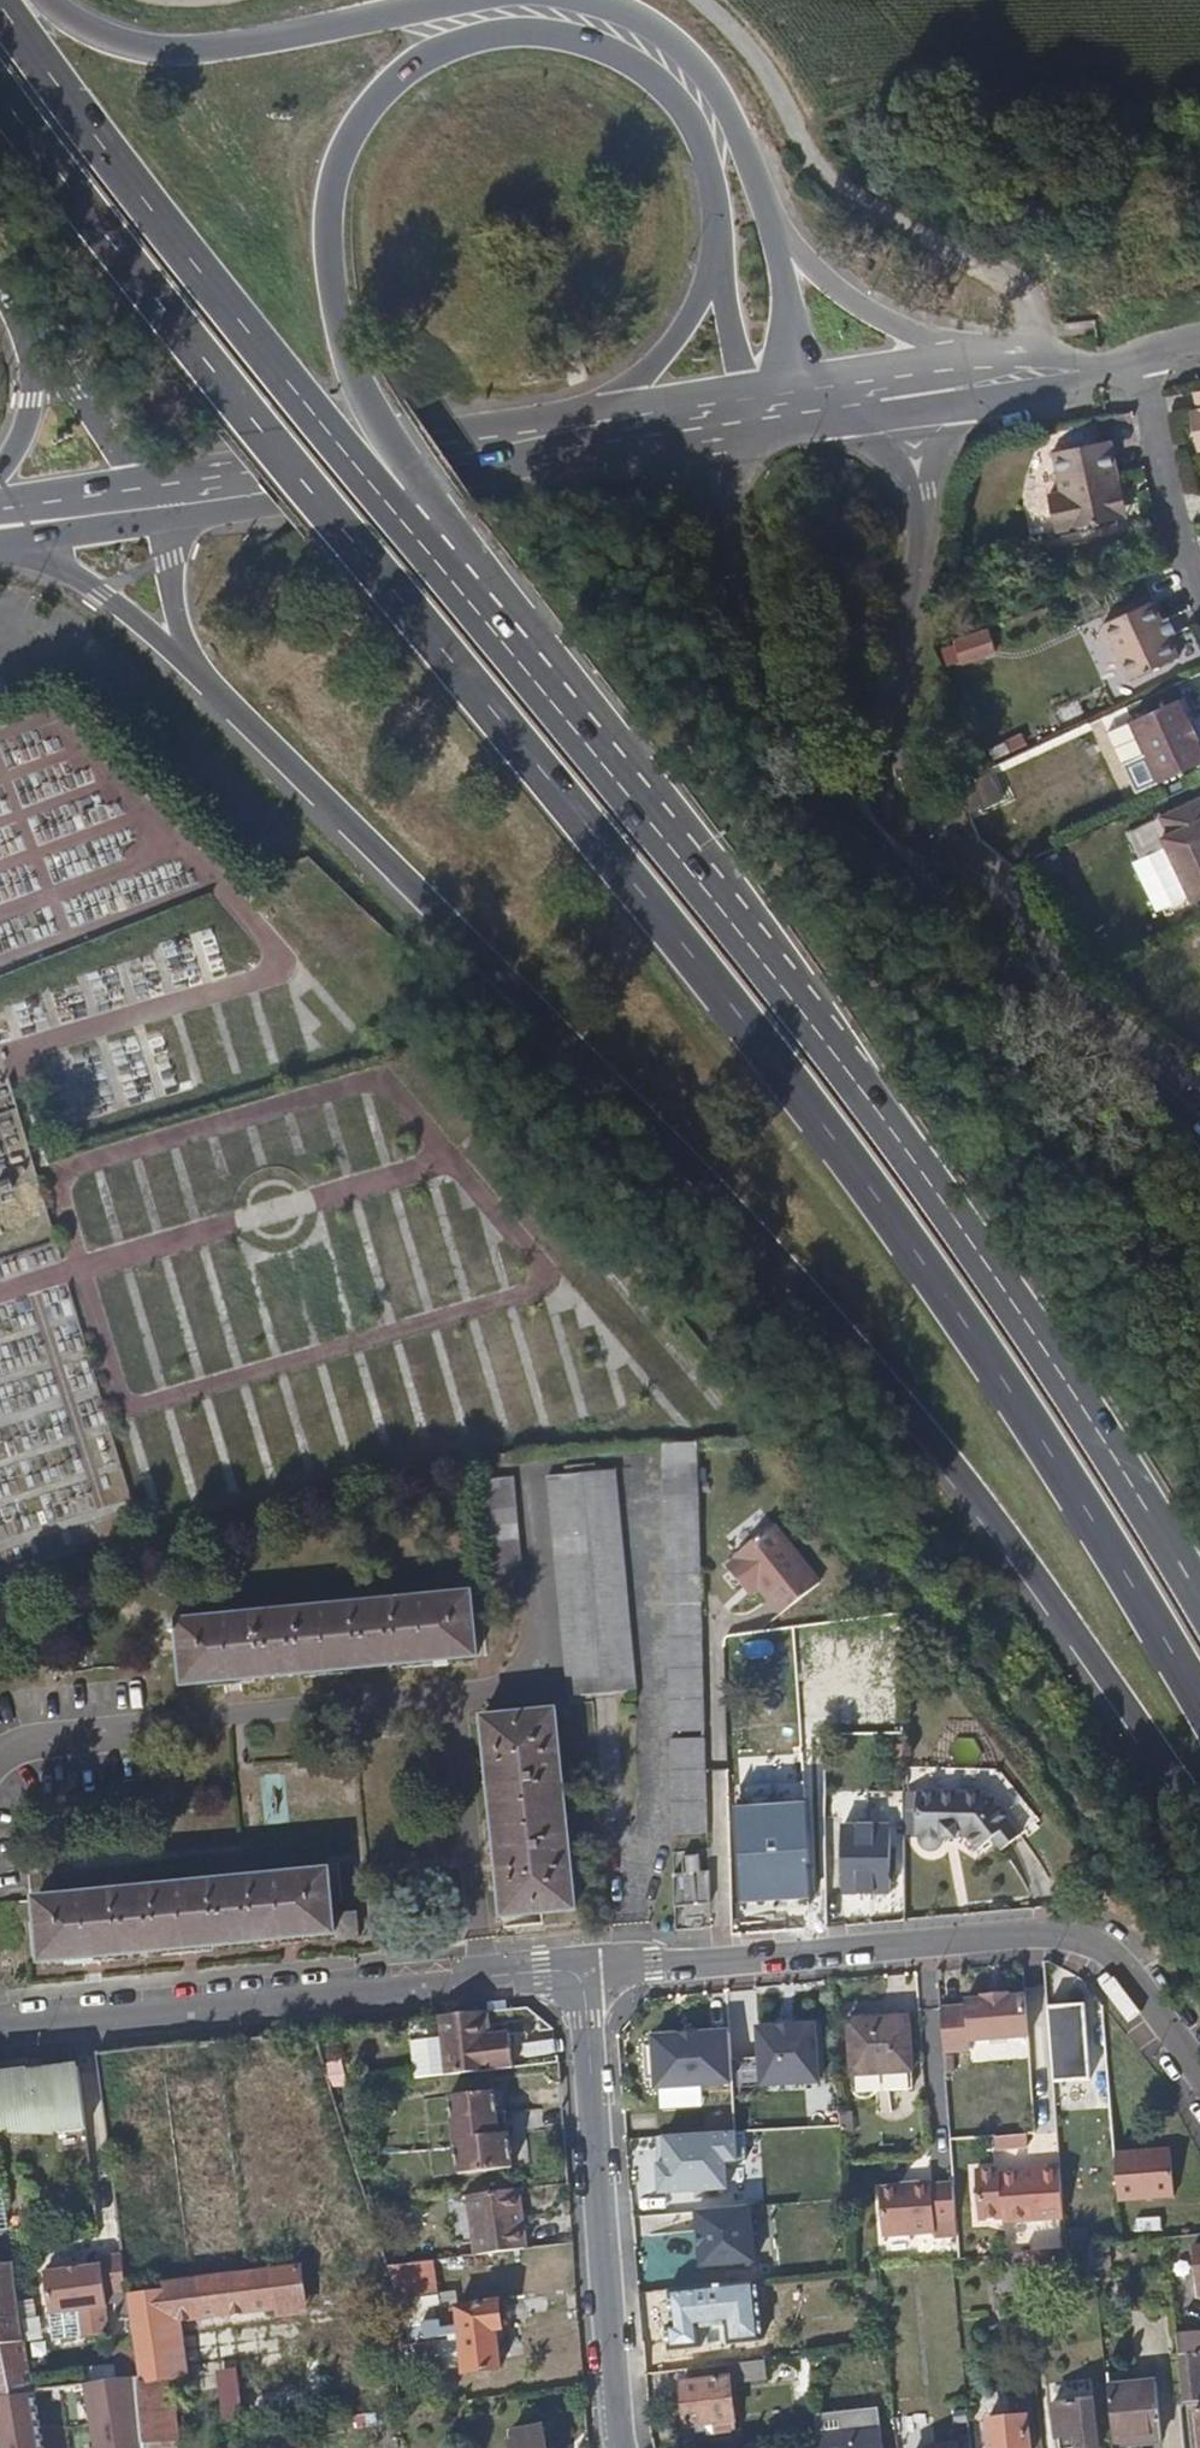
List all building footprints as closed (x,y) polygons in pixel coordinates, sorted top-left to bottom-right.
[(1196,411),(1189,412),(1197,452),(1199,451),(1199,433),(1196,411)] [(1121,484),(1113,438),(1051,451),(1057,491),(1049,493),(1055,528),(1115,514),(1110,486),(1121,484)] [(1125,512),(1121,484),(1110,486),(1115,514),(1125,512)] [(1157,619),(1149,600),(1100,622),(1127,682),(1175,659),(1165,636),(1157,619)] [(1170,633),(1163,616),(1157,619),(1165,636),(1170,633)] [(986,628),(951,640),(958,660),(992,649),(986,628)] [(1177,697),(1130,719),(1159,782),(1199,763),(1199,745),(1196,737),(1199,736),(1190,717),(1188,718),(1177,697)] [(983,808),(1003,797),(988,769),(968,779),(983,808)] [(1162,813),(1171,832),(1165,835),(1193,898),(1199,894),(1199,796),(1162,813)] [(700,1730),(692,1463),(659,1465),(667,1730),(700,1730)] [(628,1688),(609,1468),(544,1475),(563,1695),(628,1688)] [(518,1587),(507,1478),(473,1482),(483,1591),(518,1587)] [(122,1533),(114,1512),(80,1524),(88,1544),(122,1533)] [(815,1581),(768,1523),(729,1554),(731,1557),(722,1564),(737,1584),(747,1576),(754,1586),(775,1613),(815,1581)] [(754,1586),(747,1576),(737,1584),(744,1593),(754,1586)] [(471,1657),(464,1595),(168,1626),(168,1634),(177,1634),(182,1688),(471,1657)] [(572,1908),(550,1711),(480,1718),(502,1917),(572,1908)] [(701,1773),(700,1737),(668,1739),(670,1834),(702,1833),(701,1773)] [(1009,1817),(984,1787),(915,1787),(915,1831),(919,1838),(925,1842),(930,1842),(936,1841),(940,1838),(944,1832),(957,1832),(957,1829),(967,1829),(977,1842),(989,1832),(1009,1817)] [(807,1861),(800,1803),(732,1811),(738,1869),(807,1861)] [(1018,1828),(1009,1817),(989,1832),(999,1844),(1018,1828)] [(888,1892),(887,1828),(839,1829),(841,1893),(888,1892)] [(694,1859),(677,1859),(677,1872),(668,1873),(670,1910),(704,1909),(703,1871),(695,1872),(694,1859)] [(39,1962),(330,1933),(328,1915),(323,1872),(33,1900),(39,1962)] [(328,1915),(330,1933),(330,1939),(350,1938),(349,1914),(328,1915)] [(1005,1995),(1004,1990),(980,1992),(975,1997),(961,1998),(961,2006),(938,2009),(940,2051),(965,2049),(964,2041),(1026,2036),(1023,1994),(1005,1995)] [(483,2038),(480,2011),(436,2015),(438,2038),(442,2075),(511,2066),(508,2036),(483,2038)] [(1078,2061),(1076,2013),(1047,2015),(1050,2063),(1078,2061)] [(909,2087),(903,2014),(845,2019),(850,2091),(854,2096),(858,2097),(865,2097),(868,2095),(870,2093),(872,2090),(909,2087)] [(778,2025),(755,2027),(759,2085),(818,2081),(815,2023),(793,2024),(793,2018),(777,2019),(778,2025)] [(731,2081),(728,2032),(654,2037),(655,2045),(644,2046),(647,2079),(657,2078),(658,2085),(731,2081)] [(442,2075),(438,2038),(407,2042),(410,2079),(442,2075)] [(79,2066),(29,2072),(29,2070),(0,2073),(0,2129),(14,2128),(15,2133),(57,2136),(57,2132),(87,2129),(79,2066)] [(503,2107),(501,2091),(492,2092),(497,2132),(506,2131),(503,2107)] [(497,2132),(492,2092),(448,2097),(457,2171),(510,2165),(506,2131),(497,2132)] [(743,2129),(664,2133),(665,2162),(657,2162),(659,2191),(726,2186),(725,2154),(745,2153),(743,2129)] [(1024,2145),(1024,2131),(992,2134),(993,2148),(1024,2145)] [(1171,2196),(1168,2146),(1111,2149),(1115,2200),(1171,2196)] [(1062,2216),(1058,2163),(1033,2165),(1033,2172),(1020,2172),(997,2174),(997,2169),(972,2171),(976,2219),(1000,2217),(1000,2220),(1062,2216)] [(928,2182),(928,2179),(906,2180),(906,2183),(875,2185),(878,2232),(931,2229),(931,2218),(951,2217),(949,2180),(928,2182)] [(15,2258),(13,2243),(5,2186),(5,2184),(0,2185),(0,2260),(15,2258)] [(522,2247),(515,2188),(467,2194),(475,2253),(522,2247)] [(754,2267),(754,2210),(693,2210),(693,2267),(754,2267)] [(1191,2246),(1195,2293),(1199,2293),(1199,2246),(1191,2246)] [(1053,2263),(1051,2247),(1019,2250),(1021,2267),(1053,2263)] [(128,2285),(124,2250),(102,2252),(102,2262),(47,2270),(52,2313),(109,2304),(108,2288),(128,2285)] [(34,2388),(15,2258),(0,2260),(0,2393),(34,2388)] [(418,2294),(408,2261),(388,2264),(411,2337),(400,2338),(404,2369),(461,2362),(462,2370),(497,2366),(493,2328),(500,2327),(497,2299),(455,2303),(456,2317),(440,2319),(436,2292),(418,2294)] [(307,2301),(303,2264),(165,2282),(166,2291),(129,2296),(132,2325),(170,2319),(290,2303),(307,2301)] [(745,2297),(743,2279),(720,2282),(721,2297),(745,2297)] [(719,2332),(714,2282),(672,2287),(672,2300),(671,2300),(673,2327),(681,2326),(682,2336),(719,2332)] [(138,2372),(139,2380),(172,2376),(176,2376),(170,2319),(132,2325),(138,2372)] [(1174,2353),(1199,2350),(1199,2329),(1172,2332),(1174,2353)] [(747,2343),(707,2347),(709,2364),(734,2361),(749,2360),(747,2343)] [(1199,2358),(1199,2350),(1174,2353),(1175,2360),(1199,2358)] [(331,2400),(324,2353),(305,2355),(309,2386),(245,2395),(242,2371),(226,2373),(233,2420),(249,2417),(248,2412),(331,2400)] [(766,2378),(765,2358),(749,2360),(734,2361),(735,2380),(766,2378)] [(1175,2360),(1175,2366),(1199,2364),(1199,2358),(1175,2360)] [(1199,2364),(1175,2366),(1179,2397),(1199,2395),(1199,2375),(1199,2364)] [(79,2381),(90,2447),(145,2447),(144,2440),(139,2380),(138,2372),(79,2381)] [(733,2429),(727,2375),(680,2380),(684,2425),(698,2424),(699,2432),(733,2429)] [(177,2437),(172,2376),(139,2380),(144,2440),(177,2437)] [(1159,2437),(1154,2380),(1105,2385),(1111,2442),(1159,2437)] [(34,2388),(0,2393),(0,2447),(44,2447),(34,2388)] [(1090,2396),(1048,2401),(1051,2428),(1070,2426),(1072,2447),(1073,2447),(1096,2445),(1090,2396)] [(879,2410),(815,2415),(818,2447),(882,2447),(879,2410)] [(1026,2418),(987,2421),(990,2447),(1028,2447),(1026,2418)] [(901,2447),(960,2447),(959,2440),(928,2443),(926,2424),(898,2427),(901,2447)] [(541,2425),(512,2431),(513,2442),(507,2443),(508,2447),(555,2447),(554,2445),(546,2446),(541,2425)] [(1070,2426),(1051,2428),(1053,2447),(1072,2447),(1070,2426)] [(144,2440),(145,2447),(177,2447),(177,2437),(144,2440)]
